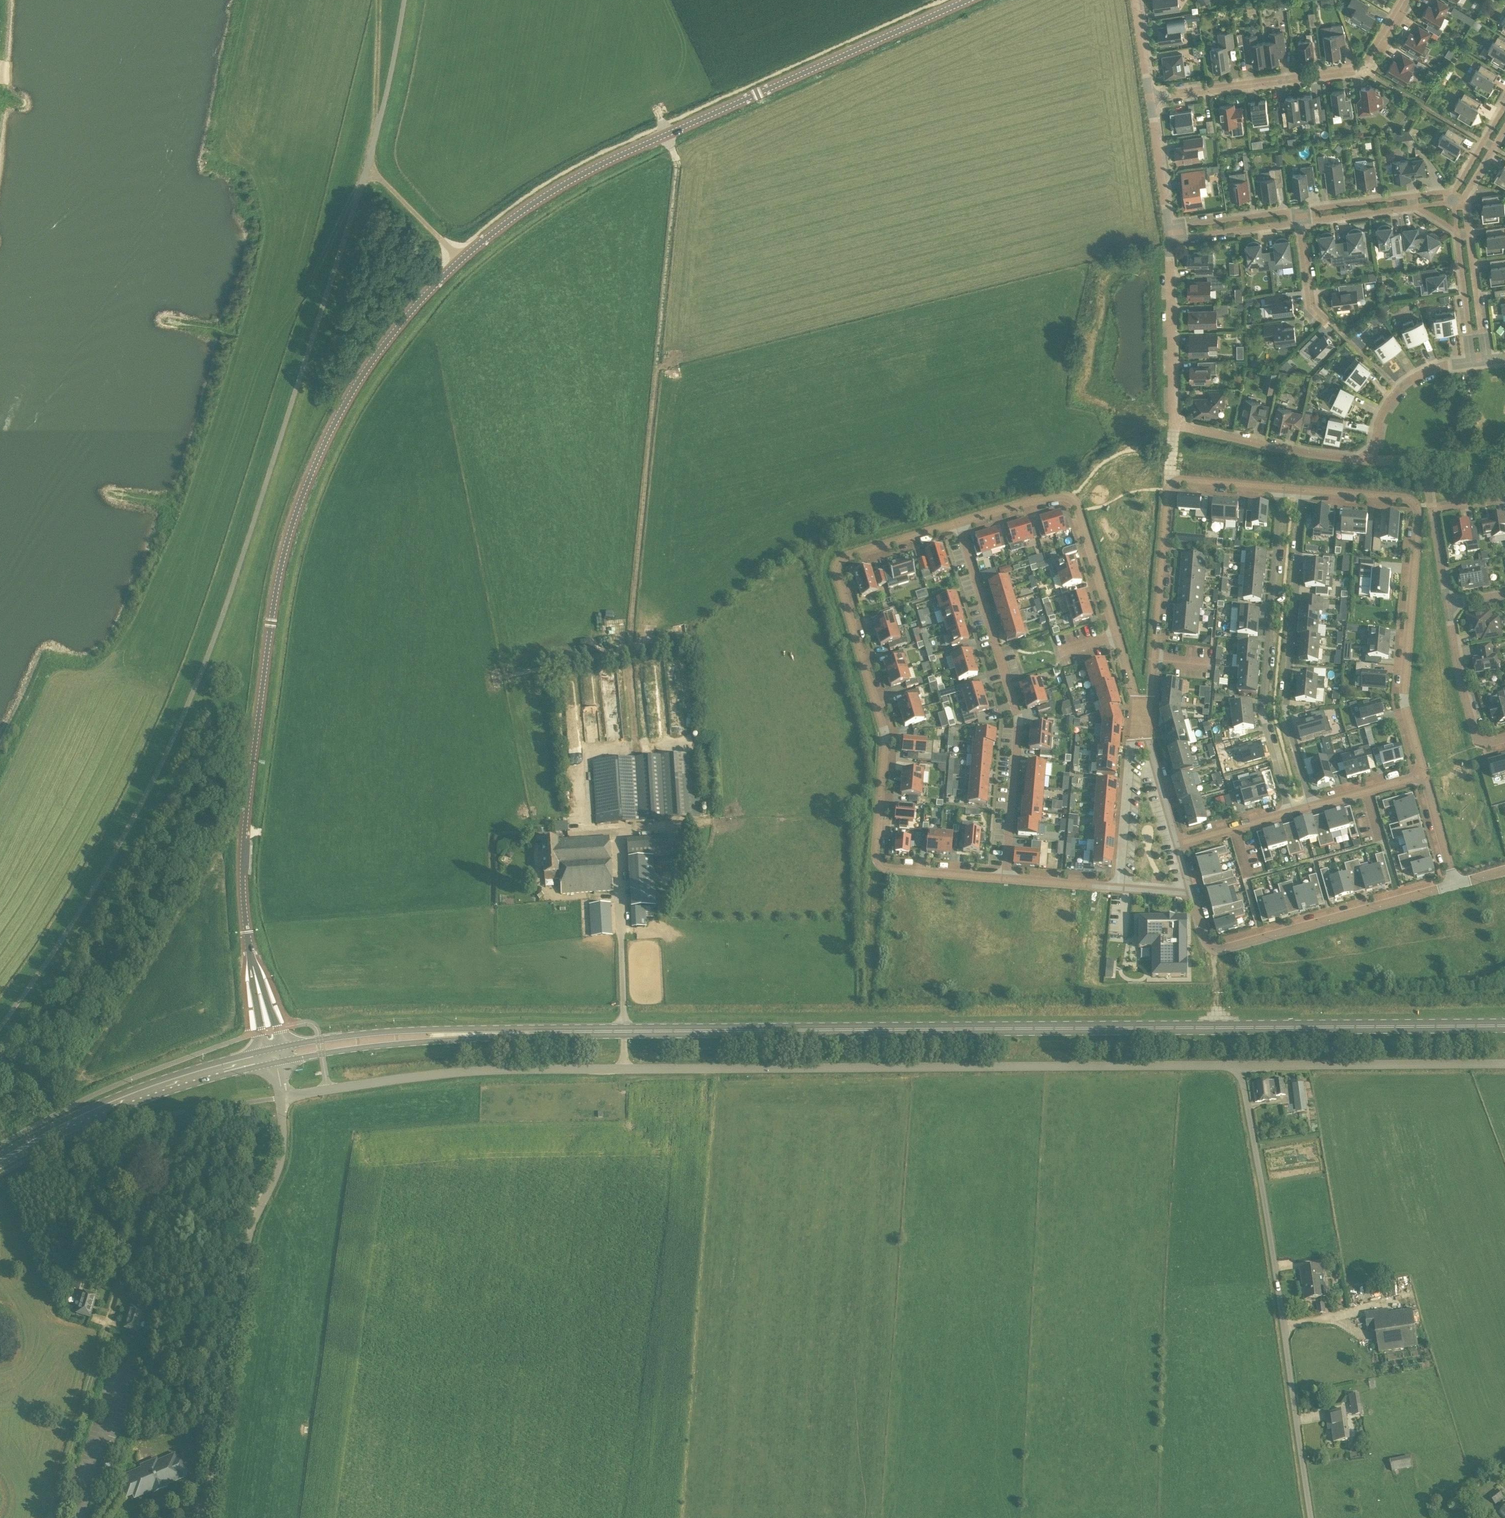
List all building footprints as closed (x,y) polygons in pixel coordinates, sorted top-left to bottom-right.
[(1179,9),(1178,0),(1154,0),(1156,13),(1179,9)] [(1375,16),(1362,9),(1365,3),(1359,0),(1351,0),(1347,7),(1354,11),(1351,17),(1361,23),(1360,25),(1367,29),(1375,16)] [(1438,26),(1445,16),(1443,15),(1448,6),(1438,0),(1437,0),(1432,8),(1428,6),(1422,18),(1429,22),(1427,27),(1434,31),(1439,35),(1440,34),(1443,29),(1438,26)] [(1462,18),(1465,12),(1455,6),(1452,12),(1462,18)] [(1309,16),(1311,30),(1318,29),(1316,15),(1309,16)] [(1171,26),(1158,28),(1161,45),(1183,42),(1181,29),(1186,28),(1185,25),(1184,18),(1170,20),(1171,26)] [(1475,19),(1472,26),(1476,28),(1480,22),(1475,19)] [(1342,25),(1331,26),(1321,27),(1323,50),(1326,49),(1327,57),(1328,57),(1328,58),(1330,59),(1334,58),(1336,57),(1336,56),(1341,55),(1339,39),(1345,38),(1344,29),(1342,25)] [(1414,35),(1410,33),(1408,36),(1406,35),(1404,40),(1405,41),(1403,44),(1408,47),(1406,51),(1417,57),(1419,54),(1426,43),(1425,42),(1430,34),(1419,27),(1414,35)] [(1227,47),(1234,46),(1232,32),(1219,34),(1220,46),(1212,47),(1215,69),(1230,67),(1227,47)] [(1264,41),(1267,62),(1271,62),(1272,64),(1280,63),(1278,49),(1285,48),(1283,32),(1269,33),(1270,41),(1264,41)] [(1301,60),(1314,58),(1311,34),(1306,34),(1307,40),(1299,41),(1301,60)] [(1267,62),(1264,41),(1257,42),(1256,35),(1243,37),(1245,53),(1252,52),(1254,66),(1261,65),(1262,63),(1267,62)] [(1493,41),(1489,38),(1479,54),(1485,58),(1487,56),(1504,66),(1504,40),(1498,36),(1495,42),(1493,41)] [(1194,57),(1204,55),(1203,45),(1193,47),(1194,57)] [(1166,78),(1185,75),(1182,54),(1162,57),(1166,78)] [(1426,68),(1413,61),(1402,54),(1397,63),(1393,61),(1387,72),(1405,83),(1412,72),(1426,68)] [(1481,98),(1484,92),(1488,95),(1494,85),(1492,84),(1498,74),(1481,64),(1478,70),(1476,69),(1472,76),(1478,80),(1474,86),(1480,90),(1477,95),(1481,98)] [(1377,101),(1381,95),(1375,90),(1375,86),(1371,87),(1368,84),(1365,87),(1361,88),(1363,102),(1357,102),(1359,115),(1372,113),(1371,107),(1377,106),(1377,101)] [(1342,118),(1353,117),(1351,103),(1346,103),(1344,90),(1332,91),(1334,111),(1341,110),(1342,118)] [(1475,112),(1481,102),(1465,92),(1461,98),(1459,97),(1455,104),(1461,108),(1457,114),(1471,123),(1477,113),(1475,112)] [(1312,94),(1299,96),(1301,116),(1308,115),(1309,122),(1322,120),(1320,106),(1313,106),(1312,94)] [(1301,116),(1299,96),(1286,97),(1288,110),(1281,110),(1283,125),(1296,124),(1295,116),(1301,116)] [(1260,127),(1269,126),(1266,100),(1248,102),(1251,120),(1253,119),(1254,123),(1259,122),(1260,127)] [(1233,135),(1244,133),(1242,120),(1243,119),(1242,107),(1235,108),(1234,104),(1220,106),(1223,126),(1232,125),(1233,135)] [(1414,119),(1419,113),(1413,108),(1408,115),(1414,119)] [(1173,132),(1194,129),(1192,110),(1170,113),(1173,132)] [(1212,118),(1206,119),(1207,131),(1214,130),(1212,118)] [(1459,147),(1465,137),(1448,127),(1445,133),(1443,132),(1439,139),(1445,143),(1441,150),(1455,158),(1461,148),(1459,147)] [(1198,149),(1204,148),(1202,137),(1189,139),(1190,145),(1175,148),(1178,163),(1200,160),(1198,149)] [(1296,137),(1288,138),(1289,145),(1297,144),(1296,137)] [(1245,169),(1252,168),(1250,153),(1243,154),(1245,169)] [(1328,190),(1344,188),(1341,163),(1325,165),(1324,155),(1318,156),(1320,172),(1326,171),(1328,190)] [(1373,160),(1367,161),(1365,159),(1356,160),(1354,162),(1355,168),(1358,187),(1377,184),(1373,160)] [(1410,176),(1425,174),(1423,159),(1408,161),(1408,160),(1392,162),(1395,182),(1410,180),(1410,176)] [(1502,170),(1500,169),(1494,178),(1504,185),(1504,164),(1502,170)] [(1307,182),(1315,181),(1313,166),(1301,167),(1301,173),(1293,174),(1295,195),(1309,193),(1307,182)] [(1261,172),(1262,180),(1257,180),(1259,193),(1264,192),(1264,199),(1278,197),(1276,183),(1283,182),(1281,168),(1269,169),(1270,171),(1261,172)] [(1200,184),(1206,183),(1204,170),(1189,172),(1191,182),(1184,183),(1185,190),(1183,191),(1183,194),(1182,194),(1184,209),(1195,207),(1195,204),(1203,203),(1200,184)] [(1230,174),(1231,182),(1229,182),(1232,200),(1237,200),(1237,202),(1244,201),(1244,199),(1249,198),(1247,180),(1246,180),(1245,172),(1230,174)] [(1493,218),(1499,218),(1498,210),(1504,209),(1504,204),(1504,201),(1503,201),(1502,194),(1482,197),(1484,208),(1482,209),(1483,220),(1486,219),(1487,226),(1494,225),(1493,218)] [(1403,256),(1402,251),(1400,237),(1394,238),(1392,227),(1390,227),(1390,226),(1388,225),(1385,224),(1383,225),(1381,225),(1379,227),(1379,228),(1377,228),(1380,247),(1384,247),(1385,258),(1403,256)] [(1504,241),(1504,226),(1486,228),(1488,240),(1486,240),(1487,251),(1503,249),(1503,242),(1504,241)] [(1342,245),(1344,259),(1358,257),(1357,250),(1365,249),(1362,230),(1361,231),(1360,229),(1358,228),(1356,228),(1354,228),(1351,229),(1349,231),(1350,232),(1348,232),(1349,244),(1342,245)] [(1423,236),(1419,235),(1418,228),(1403,230),(1405,247),(1414,246),(1431,256),(1441,240),(1439,239),(1440,238),(1438,236),(1437,234),(1435,233),(1432,233),(1430,233),(1429,234),(1428,233),(1426,236),(1423,236)] [(1344,259),(1342,245),(1336,245),(1334,234),(1332,234),(1332,233),(1330,232),(1327,232),(1325,232),(1323,233),(1321,234),(1321,236),(1319,236),(1322,255),(1331,253),(1332,263),(1334,264),(1345,263),(1344,259)] [(1269,254),(1271,268),(1293,266),(1289,240),(1287,240),(1287,239),(1285,238),(1283,238),(1280,238),(1278,239),(1275,240),(1276,242),(1274,242),(1276,253),(1269,254)] [(1271,268),(1269,254),(1262,255),(1261,243),(1259,244),(1259,242),(1257,242),(1254,241),(1252,242),(1250,242),(1248,244),(1248,245),(1246,245),(1248,264),(1258,263),(1259,270),(1271,268)] [(1194,251),(1194,254),(1188,254),(1188,268),(1201,268),(1201,274),(1213,274),(1213,265),(1208,265),(1208,254),(1201,254),(1201,251),(1194,251)] [(1490,260),(1492,271),(1490,272),(1491,283),(1504,281),(1504,258),(1490,260)] [(1431,292),(1431,290),(1448,288),(1448,286),(1449,286),(1450,284),(1450,281),(1450,279),(1449,277),(1447,275),(1446,275),(1446,273),(1434,275),(1434,268),(1419,270),(1421,282),(1422,293),(1431,292)] [(1213,287),(1224,287),(1224,275),(1207,276),(1208,282),(1189,282),(1189,298),(1211,298),(1211,289),(1213,287)] [(1359,298),(1364,297),(1362,282),(1348,284),(1349,291),(1333,293),(1335,309),(1358,306),(1358,300),(1359,298)] [(1495,295),(1504,294),(1504,287),(1493,288),(1495,295)] [(1235,288),(1236,302),(1243,301),(1243,288),(1235,288)] [(1274,314),(1294,312),(1292,298),(1280,300),(1279,294),(1265,296),(1267,306),(1273,305),(1274,314)] [(1383,311),(1389,306),(1386,302),(1379,306),(1383,311)] [(1217,315),(1228,315),(1228,303),(1214,304),(1214,310),(1189,311),(1190,327),(1217,326),(1217,315)] [(1448,330),(1457,329),(1456,315),(1446,316),(1445,311),(1435,313),(1439,336),(1448,335),(1448,330)] [(1382,319),(1378,313),(1370,319),(1374,324),(1382,319)] [(1419,338),(1428,334),(1423,321),(1414,324),(1412,320),(1403,324),(1412,346),(1421,342),(1419,338)] [(1288,349),(1287,343),(1296,342),(1294,327),(1280,329),(1279,323),(1264,325),(1266,337),(1271,336),(1271,338),(1276,338),(1277,344),(1279,344),(1280,350),(1281,352),(1283,353),(1285,353),(1287,351),(1288,349)] [(1393,351),(1401,345),(1393,333),(1385,339),(1383,335),(1374,340),(1388,360),(1396,354),(1393,351)] [(1209,348),(1218,348),(1217,335),(1190,335),(1190,343),(1188,343),(1188,350),(1190,350),(1190,355),(1209,354),(1209,348)] [(1319,359),(1333,344),(1324,335),(1315,344),(1310,339),(1300,349),(1309,358),(1313,353),(1319,359)] [(1366,343),(1362,339),(1357,344),(1358,345),(1361,348),(1366,343)] [(1353,367),(1350,365),(1343,372),(1362,387),(1368,379),(1364,377),(1370,369),(1359,360),(1353,367)] [(1211,373),(1216,373),(1216,361),(1203,361),(1203,367),(1190,367),(1191,380),(1192,380),(1192,383),(1210,382),(1210,380),(1211,380),(1211,373)] [(1324,375),(1330,369),(1325,364),(1320,370),(1324,375)] [(1275,387),(1277,373),(1266,371),(1264,385),(1275,387)] [(1242,384),(1242,374),(1234,375),(1235,384),(1242,384)] [(1350,401),(1354,392),(1341,386),(1337,395),(1333,393),(1328,401),(1349,412),(1354,403),(1350,401)] [(1219,415),(1219,406),(1224,406),(1223,392),(1210,392),(1210,399),(1194,399),(1194,415),(1202,415),(1202,417),(1210,418),(1211,415),(1219,415)] [(1266,421),(1269,407),(1259,405),(1260,403),(1246,400),(1241,421),(1255,424),(1256,419),(1266,421)] [(1301,427),(1304,414),(1291,412),(1291,410),(1278,407),(1273,427),(1276,428),(1278,430),(1282,431),(1284,430),(1287,430),(1288,424),(1301,427)] [(1305,411),(1303,421),(1310,423),(1312,413),(1305,411)] [(1344,440),(1346,430),(1342,429),(1344,420),(1330,417),(1328,426),(1323,425),(1321,435),(1344,440)] [(1195,518),(1207,519),(1207,511),(1200,511),(1201,498),(1179,497),(1178,509),(1196,511),(1195,518)] [(1225,522),(1226,502),(1214,501),(1212,523),(1225,524),(1225,522)] [(1226,502),(1225,522),(1237,523),(1239,503),(1226,502)] [(1266,526),(1268,505),(1254,504),(1253,512),(1247,512),(1245,529),(1252,530),(1252,525),(1266,526)] [(1316,508),(1314,530),(1316,530),(1316,531),(1322,531),(1321,536),(1333,537),(1334,525),(1328,525),(1329,509),(1316,508)] [(1069,530),(1066,521),(1062,523),(1059,513),(1049,516),(1055,534),(1069,530)] [(1354,534),(1355,515),(1343,514),(1341,536),(1354,537),(1354,534)] [(1373,552),(1381,552),(1382,542),(1398,543),(1400,516),(1382,514),(1381,533),(1374,533),(1373,552)] [(1504,514),(1490,516),(1491,521),(1482,522),(1484,535),(1493,534),(1493,537),(1504,536),(1504,519),(1504,514)] [(1368,516),(1355,515),(1354,534),(1366,535),(1368,516)] [(1055,534),(1049,516),(1040,519),(1042,529),(1038,530),(1041,538),(1055,534)] [(1468,552),(1480,550),(1477,529),(1470,530),(1468,520),(1452,522),(1455,544),(1464,543),(1466,545),(1468,552)] [(1036,538),(1034,529),(1029,530),(1027,521),(1017,524),(1022,542),(1036,538)] [(1022,542),(1017,524),(1007,527),(1010,536),(1006,538),(1008,546),(1022,542)] [(1004,547),(1002,539),(998,540),(995,530),(985,533),(991,552),(1004,547)] [(991,552),(985,533),(975,536),(978,546),(974,547),(977,556),(991,552)] [(1188,536),(1187,543),(1204,544),(1204,537),(1188,536)] [(949,570),(942,545),(925,551),(932,576),(949,570)] [(1248,552),(1247,564),(1265,566),(1266,553),(1248,552)] [(1488,553),(1481,554),(1482,562),(1489,561),(1488,553)] [(1182,568),(1205,569),(1206,556),(1183,554),(1182,568)] [(1043,562),(1041,555),(1034,557),(1036,565),(1043,562)] [(1074,559),(1063,562),(1062,557),(1050,561),(1052,566),(1055,565),(1059,577),(1077,571),(1074,559)] [(885,576),(888,588),(908,582),(906,576),(915,574),(910,558),(888,565),(891,574),(885,576)] [(918,560),(921,570),(928,568),(925,558),(918,560)] [(1329,564),(1330,558),(1324,558),(1323,563),(1308,562),(1307,574),(1326,576),(1328,576),(1329,564)] [(1372,578),(1370,597),(1389,599),(1391,573),(1373,572),(1374,562),(1375,563),(1375,562),(1361,561),(1360,578),(1361,578),(1361,577),(1372,578)] [(1488,584),(1485,569),(1484,562),(1470,564),(1472,570),(1460,572),(1461,579),(1459,581),(1460,584),(1462,586),(1462,588),(1482,585),(1488,584)] [(1247,564),(1246,576),(1264,578),(1265,566),(1247,564)] [(854,572),(861,597),(877,592),(870,567),(854,572)] [(1182,568),(1181,581),(1204,583),(1205,569),(1182,568)] [(882,571),(875,574),(878,586),(886,584),(882,571)] [(988,571),(981,573),(983,580),(990,578),(988,571)] [(1081,583),(1077,571),(1059,577),(1062,588),(1060,589),(1061,595),(1068,593),(1066,588),(1081,583)] [(1326,576),(1307,574),(1306,586),(1313,587),(1312,594),(1326,596),(1327,594),(1327,588),(1325,588),(1326,576)] [(1246,576),(1245,588),(1263,590),(1264,578),(1246,576)] [(992,595),(1010,590),(1006,578),(989,583),(992,595)] [(1181,581),(1180,594),(1202,596),(1204,583),(1181,581)] [(1263,590),(1245,588),(1244,601),(1262,602),(1263,590)] [(1013,601),(1010,590),(992,595),(996,606),(1013,601)] [(941,611),(958,606),(955,594),(937,599),(941,611)] [(1070,611),(1088,606),(1084,594),(1065,599),(1069,611),(1070,611)] [(1176,606),(1176,607),(1201,609),(1202,596),(1180,594),(1179,607),(1176,606)] [(1304,600),(1303,612),(1319,613),(1319,614),(1321,614),(1322,601),(1304,600)] [(1017,613),(1013,601),(996,606),(999,618),(1017,613)] [(1259,611),(1244,610),(1244,604),(1231,603),(1231,609),(1240,609),(1239,622),(1257,623),(1258,623),(1259,611)] [(962,618),(958,606),(941,611),(944,623),(962,618)] [(1088,606),(1070,611),(1069,611),(1073,623),(1091,618),(1088,606)] [(1201,609),(1176,607),(1175,620),(1198,622),(1199,610),(1201,610),(1201,609)] [(878,633),(898,628),(893,610),(887,612),(888,617),(873,622),(877,634),(878,633)] [(1303,612),(1301,611),(1301,612),(1300,624),(1318,625),(1319,614),(1319,613),(1303,612)] [(1020,624),(1017,613),(999,618),(1003,630),(1020,624)] [(1477,640),(1485,639),(1501,636),(1498,618),(1490,619),(1489,613),(1473,616),(1468,622),(1469,632),(1476,631),(1477,640)] [(962,618),(944,623),(948,634),(965,629),(962,618)] [(1198,622),(1175,620),(1174,634),(1197,636),(1198,622)] [(1257,623),(1239,622),(1238,634),(1236,634),(1235,640),(1241,640),(1242,635),(1257,636),(1258,623),(1257,623)] [(1020,624),(1003,630),(1006,641),(1024,636),(1020,624)] [(1318,625),(1300,624),(1299,636),(1301,636),(1317,637),(1318,625)] [(1389,646),(1390,634),(1374,633),(1375,627),(1368,627),(1368,632),(1370,632),(1369,645),(1389,646)] [(878,633),(877,634),(880,646),(888,644),(890,649),(908,644),(906,638),(901,639),(898,628),(878,633)] [(969,641),(965,629),(948,634),(951,646),(969,641)] [(1317,637),(1301,636),(1300,648),(1318,650),(1319,638),(1319,637),(1317,637)] [(1240,644),(1239,656),(1257,658),(1258,645),(1240,644)] [(1476,673),(1497,669),(1495,655),(1492,656),(1490,644),(1478,646),(1480,658),(1474,659),(1476,673)] [(1389,646),(1369,645),(1368,657),(1366,657),(1366,662),(1372,663),(1372,657),(1388,659),(1389,646)] [(1318,650),(1300,648),(1299,660),(1317,662),(1318,650)] [(959,649),(950,652),(955,669),(973,663),(970,651),(960,654),(959,649)] [(897,652),(899,658),(883,663),(887,675),(906,669),(902,657),(904,657),(902,651),(897,652)] [(1257,658),(1239,656),(1238,669),(1240,669),(1240,668),(1256,670),(1256,669),(1257,658)] [(1089,677),(1106,672),(1103,660),(1085,666),(1089,677)] [(977,675),(973,663),(955,669),(959,681),(977,675)] [(1386,682),(1387,682),(1388,675),(1386,675),(1386,673),(1371,672),(1372,665),(1357,664),(1356,675),(1363,676),(1362,686),(1385,689),(1386,682)] [(1240,669),(1239,680),(1257,682),(1258,669),(1256,669),(1256,670),(1240,668),(1240,669)] [(906,669),(887,675),(891,687),(905,682),(907,688),(918,684),(916,679),(909,681),(906,669)] [(1110,683),(1106,672),(1089,677),(1092,689),(1095,689),(1095,688),(1110,684),(1110,683)] [(1298,676),(1297,688),(1316,690),(1317,678),(1319,678),(1320,672),(1314,672),(1313,677),(1298,676)] [(1163,695),(1181,697),(1183,683),(1176,683),(1177,677),(1167,676),(1166,682),(1164,682),(1163,695)] [(1042,692),(1042,691),(1038,680),(1020,685),(1023,697),(1042,692)] [(1257,682),(1239,680),(1238,693),(1256,694),(1257,682)] [(980,686),(971,689),(969,683),(956,687),(958,693),(962,692),(965,703),(984,698),(980,686)] [(1110,683),(1110,684),(1095,688),(1095,689),(1098,700),(1116,694),(1112,683),(1110,683)] [(1316,690),(1297,688),(1296,701),(1311,702),(1311,708),(1316,708),(1317,703),(1315,703),(1316,690)] [(898,702),(901,714),(920,709),(920,708),(916,698),(920,696),(918,689),(905,693),(907,700),(898,702)] [(1493,704),(1494,708),(1490,709),(1493,719),(1496,718),(1498,723),(1504,722),(1504,689),(1503,690),(1504,691),(1498,693),(1500,702),(1493,704)] [(1042,692),(1023,697),(1027,709),(1042,705),(1043,710),(1049,708),(1044,691),(1042,691),(1042,692)] [(1116,694),(1098,700),(1101,711),(1117,706),(1119,705),(1116,694)] [(1163,695),(1161,712),(1180,710),(1181,697),(1163,695)] [(984,698),(965,703),(967,709),(960,711),(964,724),(977,720),(975,713),(987,710),(984,698)] [(1233,718),(1252,716),(1251,703),(1236,705),(1235,700),(1229,700),(1229,706),(1232,706),(1233,718)] [(1360,713),(1354,714),(1358,728),(1370,724),(1368,719),(1383,714),(1382,711),(1384,710),(1382,704),(1381,705),(1380,702),(1371,705),(1370,702),(1357,705),(1360,713)] [(1117,706),(1101,711),(1099,711),(1103,724),(1121,722),(1117,706)] [(920,708),(920,709),(901,714),(905,726),(926,720),(922,708),(920,708)] [(1180,710),(1161,712),(1166,727),(1183,722),(1180,710)] [(1301,740),(1325,734),(1321,720),(1326,718),(1324,712),(1311,713),(1313,721),(1297,726),(1301,740)] [(1252,716),(1233,718),(1234,730),(1232,730),(1232,736),(1239,735),(1238,730),(1253,728),(1252,716)] [(1050,739),(1050,738),(1051,726),(1053,727),(1054,721),(1047,721),(1047,726),(1031,725),(1030,737),(1050,739)] [(1121,722),(1103,724),(1102,738),(1120,739),(1121,722)] [(1186,734),(1183,722),(1166,727),(1169,739),(1186,734)] [(976,743),(991,745),(994,746),(995,732),(977,731),(976,743)] [(1186,734),(1169,739),(1172,749),(1172,750),(1187,746),(1189,745),(1186,734)] [(1050,739),(1030,737),(1029,749),(1051,751),(1052,738),(1050,738),(1050,739)] [(1101,749),(1101,750),(1116,751),(1116,752),(1119,752),(1120,739),(1102,738),(1101,749)] [(904,739),(904,741),(902,741),(901,751),(903,751),(903,753),(918,754),(917,761),(931,762),(933,742),(904,739)] [(1260,742),(1240,748),(1245,763),(1264,757),(1260,742)] [(973,743),(972,755),(991,757),(991,745),(976,743),(973,743)] [(1172,750),(1172,749),(1169,750),(1173,762),(1190,757),(1187,746),(1172,750)] [(1352,751),(1359,775),(1370,772),(1366,758),(1372,756),(1369,746),(1352,751)] [(1389,746),(1372,751),(1374,757),(1380,756),(1384,770),(1395,767),(1394,763),(1403,760),(1400,747),(1390,749),(1389,746)] [(1101,750),(1101,749),(1098,749),(1097,762),(1115,763),(1116,752),(1116,751),(1101,750)] [(1359,775),(1352,751),(1335,756),(1337,766),(1343,764),(1347,778),(1359,775)] [(643,759),(593,762),(597,824),(647,821),(699,817),(695,755),(643,759)] [(991,757),(972,755),(971,767),(990,769),(991,757)] [(1328,760),(1312,765),(1317,784),(1334,780),(1332,774),(1339,772),(1337,766),(1335,756),(1334,755),(1327,757),(1328,760)] [(1194,769),(1190,757),(1173,762),(1176,774),(1194,769)] [(1490,763),(1494,778),(1504,774),(1504,759),(1490,763)] [(1026,762),(1025,775),(1043,776),(1044,764),(1026,762)] [(1115,763),(1097,762),(1096,774),(1114,775),(1115,763)] [(903,770),(902,782),(904,783),(921,784),(923,766),(918,765),(917,771),(903,770)] [(990,769),(971,767),(970,779),(989,781),(990,769)] [(1043,776),(1025,775),(1024,787),(1042,788),(1043,776)] [(1177,792),(1194,787),(1191,775),(1173,780),(1177,792)] [(1263,780),(1251,783),(1256,802),(1268,798),(1264,783),(1269,782),(1268,776),(1262,777),(1263,780)] [(989,781),(970,779),(969,791),(988,793),(989,781)] [(1114,794),(1115,782),(1097,780),(1096,793),(1114,794)] [(1251,783),(1251,780),(1239,784),(1238,782),(1232,783),(1235,792),(1240,791),(1244,805),(1256,802),(1251,783)] [(904,783),(902,782),(901,795),(908,795),(917,796),(920,796),(921,784),(904,783)] [(1024,787),(1023,799),(1041,800),(1042,788),(1024,787)] [(1198,798),(1194,787),(1177,792),(1180,804),(1183,803),(1182,802),(1198,798)] [(988,793),(969,791),(968,803),(987,805),(988,793)] [(1096,793),(1095,805),(1096,805),(1113,806),(1114,794),(1096,793)] [(1417,810),(1412,794),(1382,802),(1383,803),(1385,810),(1395,807),(1397,815),(1417,810)] [(1198,798),(1182,802),(1183,803),(1186,814),(1203,809),(1200,797),(1198,798)] [(1023,799),(1022,811),(1040,812),(1041,800),(1023,799)] [(1095,805),(1094,817),(1112,818),(1113,806),(1096,805),(1095,805)] [(913,822),(914,809),(901,808),(896,807),(895,820),(913,822)] [(1359,837),(1350,807),(1334,812),(1340,831),(1348,829),(1351,839),(1359,837)] [(1203,809),(1186,814),(1189,826),(1207,821),(1203,809)] [(1421,825),(1417,810),(1397,815),(1400,823),(1389,826),(1391,833),(1421,825)] [(1022,811),(1021,822),(1021,823),(1037,824),(1039,825),(1040,812),(1022,811)] [(1340,831),(1334,812),(1319,816),(1327,846),(1334,844),(1332,834),(1340,831)] [(1327,846),(1319,816),(1304,820),(1309,840),(1317,838),(1320,848),(1327,846)] [(1112,818),(1094,817),(1093,829),(1096,830),(1096,829),(1111,830),(1112,818)] [(1309,840),(1304,820),(1288,825),(1297,855),(1304,853),(1301,842),(1309,840)] [(568,830),(567,822),(554,822),(555,831),(568,830)] [(1021,823),(1021,822),(1019,822),(1018,835),(1036,836),(1037,824),(1021,823)] [(980,834),(980,831),(972,831),(972,824),(962,823),(962,831),(965,831),(964,852),(978,853),(979,843),(984,843),(984,834),(980,834)] [(1297,855),(1288,825),(1273,829),(1278,849),(1287,846),(1290,857),(1297,855)] [(1425,840),(1421,825),(1391,833),(1393,840),(1403,838),(1406,846),(1425,840)] [(1096,830),(1095,840),(1113,842),(1114,830),(1111,830),(1096,829),(1096,830)] [(1278,849),(1273,829),(1257,833),(1265,863),(1271,862),(1273,861),(1270,851),(1278,849)] [(938,853),(940,834),(928,833),(926,852),(938,853)] [(952,835),(940,834),(938,853),(951,854),(952,835)] [(680,837),(627,841),(628,858),(649,856),(681,855),(680,837)] [(562,895),(613,892),(609,838),(558,841),(558,840),(543,841),(545,874),(561,873),(562,895)] [(908,854),(909,839),(896,838),(895,853),(908,854)] [(1095,840),(1094,853),(1112,854),(1113,842),(1095,840)] [(1430,856),(1425,840),(1406,846),(1408,854),(1398,857),(1400,864),(1430,856)] [(1039,866),(1041,843),(1031,842),(1030,853),(1015,851),(1014,864),(1039,866)] [(1220,866),(1217,858),(1228,855),(1226,848),(1226,847),(1196,856),(1200,871),(1220,866)] [(1097,866),(1111,867),(1112,854),(1090,853),(1089,865),(1083,865),(1082,871),(1096,872),(1097,866)] [(1391,884),(1383,854),(1382,854),(1375,856),(1378,866),(1370,868),(1375,888),(1391,884)] [(649,856),(628,858),(631,907),(651,906),(651,898),(645,898),(645,893),(651,893),(649,856)] [(1434,872),(1430,856),(1400,864),(1402,871),(1412,868),(1415,877),(1417,877),(1417,878),(1424,876),(1423,875),(1434,872)] [(1375,888),(1370,868),(1361,871),(1359,861),(1352,862),(1360,892),(1375,888)] [(1271,862),(1265,863),(1268,872),(1273,870),(1271,862)] [(1360,892),(1352,862),(1345,864),(1347,875),(1339,877),(1345,897),(1360,892)] [(1204,887),(1236,878),(1234,878),(1232,871),(1222,874),(1220,866),(1200,871),(1204,887)] [(1345,897),(1339,877),(1331,879),(1328,869),(1321,871),(1320,871),(1329,901),(1345,897)] [(1325,905),(1316,875),(1309,877),(1312,887),(1303,890),(1309,909),(1325,905)] [(1230,896),(1228,888),(1238,885),(1236,878),(1204,887),(1205,887),(1206,887),(1210,902),(1230,896)] [(1309,909),(1303,890),(1295,892),(1292,882),(1285,884),(1294,914),(1309,909)] [(1294,914),(1285,884),(1278,886),(1281,896),(1273,898),(1278,918),(1294,914)] [(1278,918),(1273,898),(1264,900),(1261,890),(1255,892),(1254,892),(1262,922),(1278,918)] [(1213,918),(1244,909),(1242,902),(1232,904),(1230,896),(1210,902),(1214,917),(1213,917),(1213,918)] [(591,937),(612,936),(610,903),(589,904),(591,937)] [(651,906),(631,907),(630,908),(631,927),(646,926),(646,918),(653,918),(653,906),(651,906)] [(1235,919),(1245,916),(1243,910),(1244,909),(1213,918),(1217,933),(1237,928),(1235,919)] [(1174,918),(1174,917),(1163,917),(1163,918),(1138,918),(1138,948),(1151,948),(1151,977),(1187,977),(1187,961),(1186,961),(1185,933),(1187,933),(1186,918),(1174,918)] [(1087,932),(1087,943),(1101,943),(1101,932),(1087,932)] [(1087,943),(1087,953),(1101,953),(1101,943),(1087,943)] [(1087,953),(1087,964),(1101,964),(1101,953),(1087,953)] [(1087,964),(1087,975),(1101,975),(1101,964),(1087,964)] [(1283,1078),(1252,1083),(1255,1102),(1276,1099),(1275,1096),(1286,1095),(1283,1078)] [(1296,1112),(1307,1110),(1305,1098),(1306,1098),(1304,1082),(1294,1083),(1292,1084),(1293,1087),(1296,1112)] [(1318,1275),(1323,1275),(1322,1266),(1300,1269),(1304,1299),(1321,1297),(1318,1275)] [(90,1316),(97,1293),(83,1289),(77,1312),(90,1316)] [(1317,1304),(1318,1314),(1326,1313),(1324,1303),(1317,1304)] [(1376,1329),(1379,1352),(1418,1346),(1412,1309),(1382,1314),(1382,1310),(1370,1312),(1366,1317),(1367,1326),(1372,1330),(1376,1329)] [(1360,1394),(1349,1395),(1352,1416),(1363,1415),(1360,1394)] [(1334,1442),(1350,1440),(1345,1411),(1326,1414),(1328,1429),(1332,1429),(1334,1442)] [(153,1493),(156,1491),(157,1490),(161,1488),(162,1488),(163,1488),(167,1487),(166,1485),(183,1477),(182,1473),(188,1471),(182,1456),(176,1459),(174,1455),(157,1462),(156,1460),(141,1466),(142,1468),(125,1475),(127,1479),(120,1482),(126,1497),(133,1494),(135,1498),(152,1491),(153,1493)] [(1392,1471),(1412,1467),(1410,1456),(1390,1460),(1392,1471)] [(1497,1488),(1488,1496),(1496,1504),(1504,1496),(1497,1488)]
